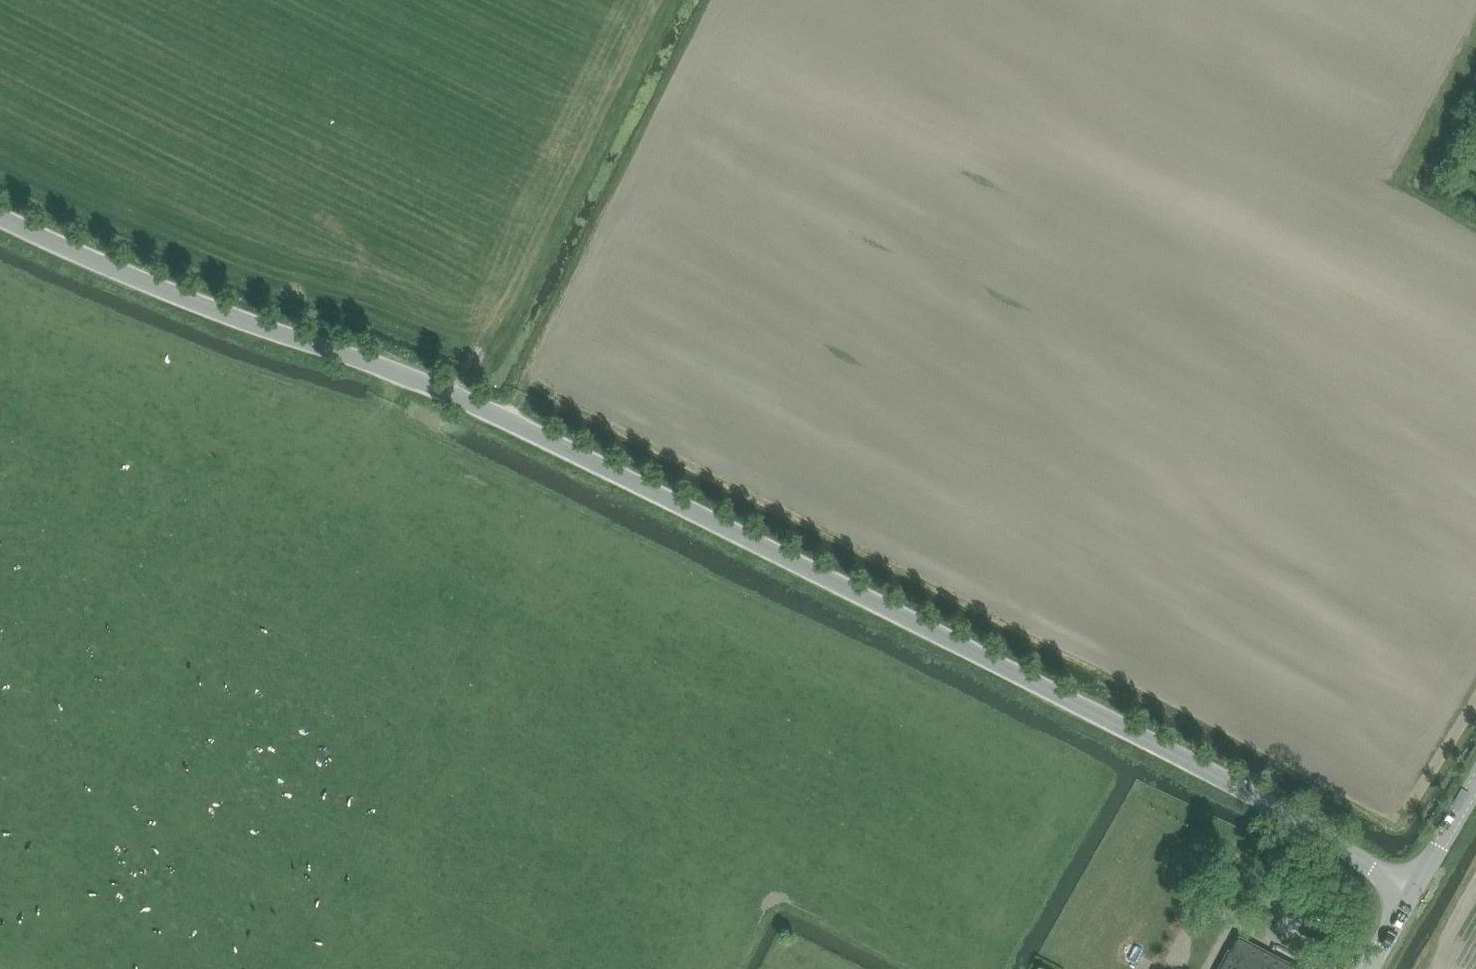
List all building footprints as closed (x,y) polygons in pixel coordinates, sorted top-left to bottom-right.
[(1237,939),(1230,952),(1229,951),(1219,968),(1293,968),(1237,939)]
